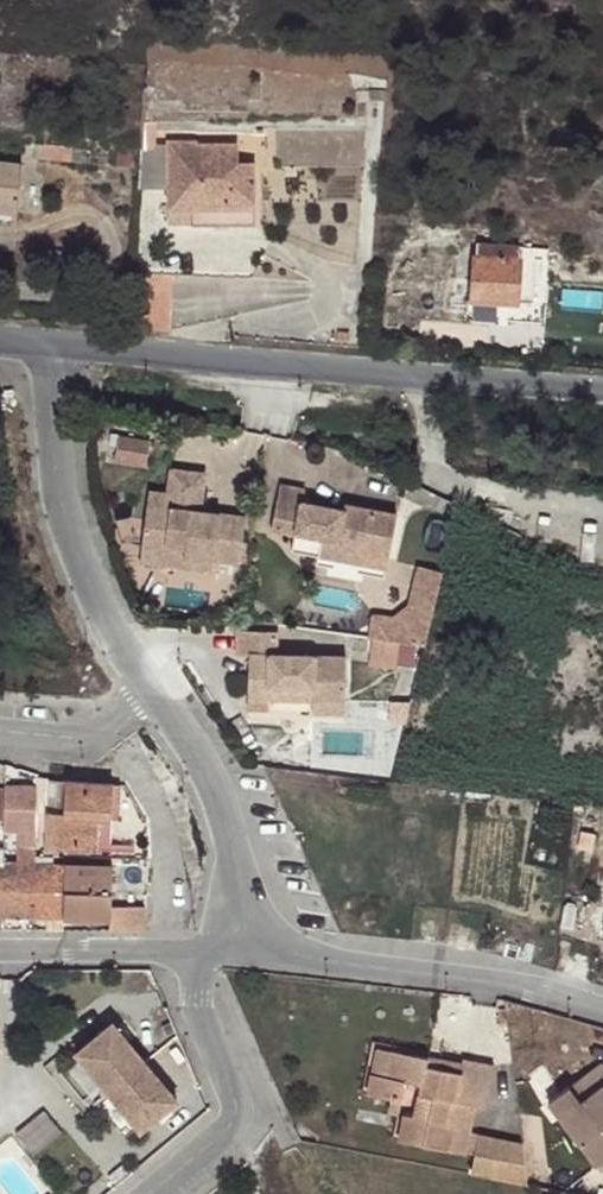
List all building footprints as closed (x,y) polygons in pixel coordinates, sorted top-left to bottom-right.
[(155,121),(145,121),(143,139),(142,150),(156,150),(155,121)] [(169,150),(170,187),(170,208),(194,208),(194,201),(253,201),(253,164),(238,164),(238,144),(197,144),(196,141),(170,142),(169,150)] [(21,157),(73,161),(74,147),(22,143),(21,157)] [(156,150),(142,150),(139,187),(170,187),(169,150),(156,150)] [(17,211),(20,164),(0,162),(0,209),(17,211)] [(17,211),(0,209),(0,219),(17,220),(17,211)] [(469,299),(520,302),(522,260),(523,255),(518,255),(518,248),(479,246),(478,253),(472,253),(470,278),(451,276),(449,307),(469,309),(469,299)] [(522,260),(520,302),(534,303),(536,260),(522,260)] [(397,312),(429,313),(430,297),(398,296),(397,312)] [(113,462),(148,464),(150,435),(115,433),(113,462)] [(144,544),(167,546),(168,541),(187,542),(187,551),(217,553),(242,555),(246,509),(200,505),(192,504),(194,487),(202,488),(204,468),(169,465),(168,489),(166,502),(147,501),(144,544)] [(268,528),(291,533),(288,549),(315,554),(319,537),(334,540),(333,546),(385,556),(393,514),(341,503),(340,509),(299,501),(301,488),(277,483),(268,528)] [(202,488),(194,487),(192,504),(200,505),(202,488)] [(168,489),(148,488),(147,501),(166,502),(168,489)] [(334,540),(319,537),(315,554),(382,568),(385,556),(333,546),(334,540)] [(168,541),(167,546),(144,544),(143,557),(215,564),(217,553),(187,551),(187,542),(168,541)] [(370,615),(367,636),(421,644),(441,571),(420,565),(415,585),(413,585),(408,605),(391,618),(370,615)] [(245,654),(243,696),(264,697),(265,685),(308,687),(308,699),(340,700),(341,655),(271,653),(272,630),(233,629),(232,654),(245,654)] [(308,687),(265,685),(264,697),(308,699),(308,687)] [(264,707),(264,697),(243,696),(243,706),(264,707)] [(340,712),(340,700),(308,699),(307,710),(340,712)] [(62,781),(46,780),(45,812),(61,813),(62,781)] [(61,813),(45,812),(45,818),(98,820),(109,821),(111,784),(62,781),(61,813)] [(117,820),(119,785),(111,784),(109,821),(117,820)] [(34,834),(35,794),(5,792),(3,820),(3,833),(34,834)] [(98,820),(45,818),(44,847),(97,850),(98,820)] [(109,821),(98,820),(97,850),(107,850),(109,821)] [(3,863),(1,917),(31,918),(33,854),(34,848),(14,846),(15,863),(3,863)] [(33,854),(31,918),(62,919),(63,892),(63,863),(52,863),(51,855),(43,855),(42,855),(33,854)] [(63,863),(63,892),(110,893),(111,865),(63,863)] [(107,932),(143,932),(143,907),(110,906),(110,893),(63,892),(62,919),(109,920),(107,932)] [(174,1101),(109,1023),(73,1053),(137,1132),(174,1101)] [(382,1077),(389,1052),(376,1049),(371,1075),(382,1077)] [(460,1062),(459,1065),(458,1074),(425,1066),(426,1058),(389,1052),(382,1077),(371,1075),(368,1092),(389,1097),(398,1098),(401,1082),(420,1086),(413,1117),(404,1115),(399,1141),(463,1153),(473,1106),(484,1108),(491,1069),(460,1062)] [(458,1074),(459,1065),(426,1058),(425,1066),(458,1074)] [(602,1086),(602,1066),(602,1065),(547,1104),(593,1166),(602,1159),(602,1090),(601,1087),(602,1086)] [(395,1114),(398,1098),(389,1097),(386,1113),(395,1114)] [(33,1153),(64,1132),(48,1108),(16,1129),(33,1153)] [(525,1184),(520,1144),(478,1136),(470,1173),(525,1184)]
